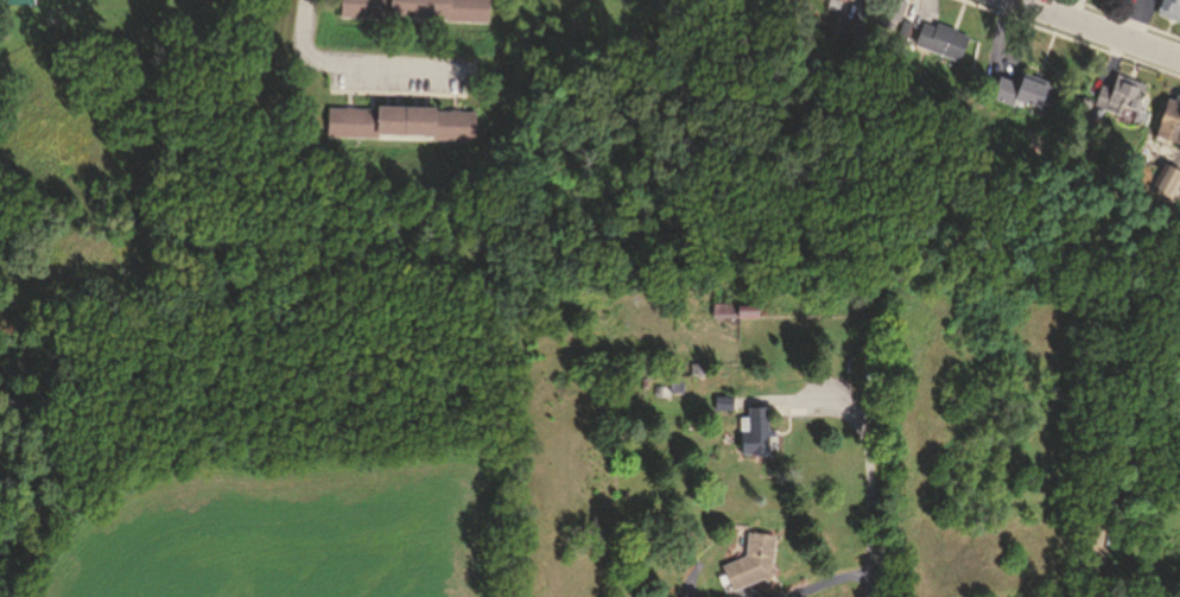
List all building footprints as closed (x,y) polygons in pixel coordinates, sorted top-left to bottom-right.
[(344,7),(491,12),(492,0),(344,0),(344,7)] [(886,6),(901,12),(907,0),(888,0),(886,6)] [(1157,5),(1178,13),(1179,7),(1179,0),(1159,0),(1157,5)] [(838,9),(835,27),(862,33),(865,14),(838,9)] [(906,12),(900,28),(908,31),(914,15),(906,12)] [(924,15),(915,38),(959,56),(970,30),(958,26),(959,23),(940,14),(938,21),(924,15)] [(634,23),(633,31),(643,32),(645,24),(634,23)] [(1102,78),(1095,99),(1119,107),(1123,97),(1140,103),(1148,80),(1118,69),(1114,83),(1102,78)] [(1001,72),(992,94),(1013,102),(1016,94),(1039,103),(1047,82),(1022,71),(1019,80),(1001,72)] [(1174,97),(1168,95),(1154,133),(1179,142),(1179,139),(1179,91),(1176,90),(1174,97)] [(329,101),(329,126),(476,129),(477,103),(329,101)] [(1163,159),(1179,168),(1179,176),(1169,196),(1150,184),(1163,159)] [(755,303),(754,312),(734,312),(734,303),(755,303)] [(690,361),(690,375),(700,374),(700,361),(690,361)] [(713,395),(713,409),(729,409),(729,395),(713,395)] [(744,406),(744,419),(738,419),(737,456),(748,456),(748,461),(766,461),(768,406),(744,406)] [(746,534),(742,559),(718,567),(728,595),(766,582),(772,536),(746,534)] [(1148,540),(1144,551),(1155,554),(1159,544),(1148,540)]
